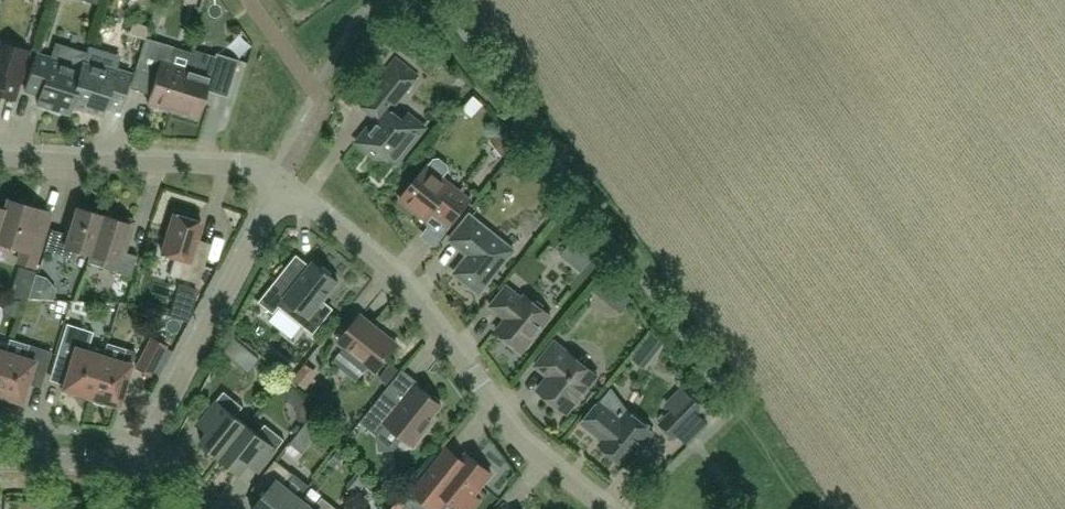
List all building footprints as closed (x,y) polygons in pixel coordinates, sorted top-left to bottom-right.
[(145,37),(136,67),(157,73),(151,93),(148,103),(172,110),(192,52),(174,47),(145,37)] [(14,99),(29,51),(2,43),(0,50),(0,95),(14,99)] [(71,105),(70,105),(84,63),(87,53),(56,43),(51,58),(36,53),(25,90),(40,95),(37,103),(69,113),(71,105)] [(192,52),(172,110),(197,118),(208,83),(230,89),(239,60),(216,53),(215,56),(192,49),(192,52)] [(386,78),(363,107),(377,118),(365,133),(367,150),(375,156),(387,155),(396,163),(425,127),(408,114),(403,120),(391,110),(418,76),(397,59),(383,76),(386,78)] [(70,105),(71,105),(101,115),(104,106),(119,111),(131,74),(114,69),(113,72),(84,63),(70,105)] [(471,200),(442,176),(448,169),(448,165),(440,159),(434,160),(429,166),(428,165),(401,200),(426,220),(434,211),(451,225),(471,200)] [(5,209),(0,226),(0,243),(22,249),(18,262),(34,267),(51,212),(8,199),(5,209)] [(91,254),(103,215),(89,211),(90,206),(74,201),(64,233),(51,229),(45,250),(74,259),(77,250),(91,254)] [(161,253),(175,257),(173,263),(178,264),(174,276),(199,284),(209,251),(194,247),(202,222),(198,221),(196,216),(182,211),(177,214),(174,213),(161,253)] [(117,219),(103,215),(91,254),(104,259),(102,267),(131,276),(137,256),(125,252),(135,220),(118,215),(117,219)] [(450,240),(463,249),(464,248),(470,253),(455,273),(479,293),(514,250),(470,215),(450,240)] [(332,309),(323,301),(339,281),(314,262),(305,273),(300,274),(289,264),(259,302),(274,313),(280,305),(313,332),(332,309)] [(497,331),(522,351),(551,316),(526,295),(523,298),(507,285),(490,306),(506,319),(497,331)] [(398,344),(361,315),(340,342),(376,371),(398,344)] [(62,389),(90,397),(103,355),(87,350),(93,332),(67,324),(55,361),(69,365),(62,389)] [(152,338),(136,367),(150,375),(166,346),(152,338)] [(0,373),(0,396),(22,402),(29,379),(42,383),(51,352),(9,339),(5,351),(7,352),(0,373)] [(555,341),(536,365),(554,380),(543,393),(567,413),(598,375),(569,352),(568,352),(555,341)] [(103,355),(90,397),(118,406),(135,351),(125,348),(107,343),(103,355)] [(293,379),(306,389),(318,372),(305,363),(293,379)] [(386,390),(365,416),(383,430),(388,424),(414,445),(434,420),(430,418),(441,404),(417,385),(403,403),(386,390)] [(600,401),(583,422),(604,439),(600,445),(626,466),(654,432),(627,411),(611,390),(613,388),(612,387),(600,401)] [(689,390),(660,423),(675,436),(704,403),(689,390)] [(201,442),(221,458),(247,425),(236,416),(244,407),(225,391),(199,424),(209,432),(201,442)] [(309,421),(318,413),(305,399),(296,407),(309,421)] [(259,472),(285,439),(266,424),(258,433),(247,425),(221,458),(241,474),(249,464),(259,472)] [(448,497),(463,508),(474,508),(481,500),(474,495),(492,473),(467,453),(462,459),(448,448),(413,492),(434,508),(438,508),(448,497)] [(300,497),(299,496),(308,484),(294,473),(294,474),(276,460),(258,483),(268,491),(254,508),(290,508),(300,497)] [(300,497),(290,508),(338,508),(321,496),(313,507),(300,497)]
